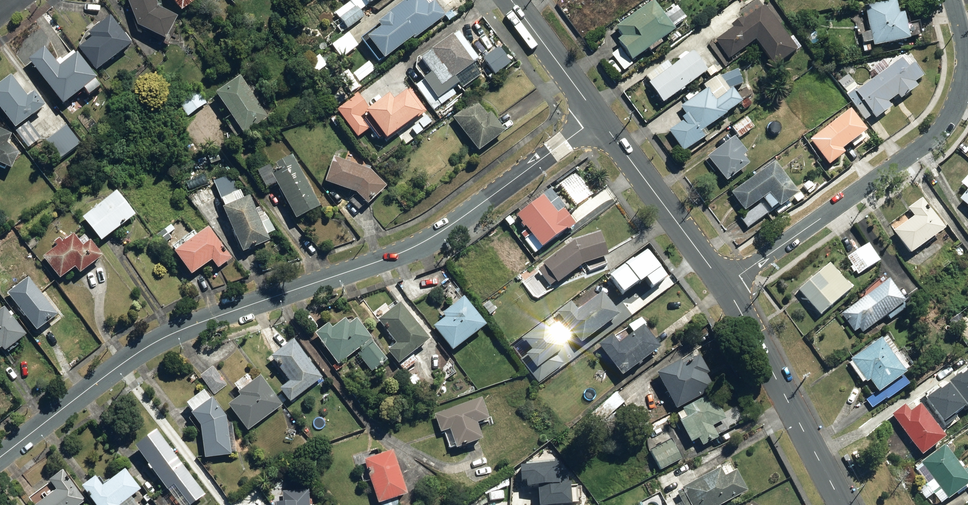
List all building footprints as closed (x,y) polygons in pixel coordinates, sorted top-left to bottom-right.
[(137,32),(164,45),(175,21),(156,10),(153,0),(126,0),(137,32)] [(178,15),(199,0),(168,0),(178,15)] [(378,0),(344,0),(346,3),(332,14),(346,32),(365,18),(360,12),(368,6),(369,7),(378,0)] [(443,17),(433,4),(428,8),(421,0),(409,0),(373,30),(376,34),(365,43),(384,65),(411,41),(413,43),(443,17)] [(868,32),(859,34),(863,54),(876,51),(876,49),(908,43),(900,1),(864,7),(868,32)] [(662,16),(651,2),(613,31),(619,39),(614,43),(619,49),(610,56),(623,72),(631,65),(630,64),(671,31),(670,30),(682,20),(672,8),(662,16)] [(795,53),(763,7),(741,21),(740,19),(730,26),(731,28),(714,40),(728,61),(754,44),(771,69),(795,53)] [(124,28),(113,15),(86,39),(89,42),(76,52),(95,75),(131,47),(119,32),(124,28)] [(341,60),(357,47),(348,35),(332,47),(341,60)] [(476,63),(457,35),(433,52),(432,49),(417,61),(415,70),(424,81),(414,88),(439,122),(448,115),(438,101),(476,74),(471,67),(476,63)] [(44,51),(27,64),(60,109),(95,84),(73,55),(56,68),(44,51)] [(506,61),(499,52),(485,62),(492,72),(506,61)] [(661,106),(703,74),(687,52),(677,59),(679,62),(670,68),(666,63),(645,79),(649,84),(646,86),(661,106)] [(315,75),(325,68),(318,58),(308,65),(315,75)] [(854,108),(868,126),(877,118),(890,109),(887,104),(896,98),(899,102),(916,89),(913,85),(922,78),(912,65),(906,70),(898,59),(887,67),(882,60),(871,68),(875,76),(859,88),(848,74),(836,83),(854,108)] [(359,85),(375,72),(367,63),(352,76),(359,85)] [(707,137),(703,131),(739,105),(730,91),(728,93),(727,91),(740,86),(736,70),(717,77),(702,86),(705,91),(679,108),(684,117),(679,120),(681,123),(667,132),(681,154),(707,137)] [(14,134),(26,151),(40,141),(28,124),(45,111),(32,94),(25,99),(11,79),(0,87),(0,115),(14,134)] [(265,120),(239,81),(214,97),(240,136),(265,120)] [(427,115),(410,91),(390,104),(387,99),(364,115),(385,144),(413,124),(414,126),(419,123),(418,121),(427,115)] [(186,118),(206,104),(197,92),(177,105),(186,118)] [(337,108),(346,100),(339,92),(330,100),(337,108)] [(367,111),(356,97),(335,114),(356,140),(369,131),(364,125),(368,122),(362,115),(367,111)] [(476,103),(453,124),(479,153),(502,133),(476,103)] [(864,135),(848,112),(809,142),(828,168),(842,157),(839,153),(864,135)] [(427,118),(418,125),(410,130),(416,138),(423,132),(432,124),(427,118)] [(753,127),(745,118),(730,129),(737,139),(753,127)] [(66,127),(44,143),(58,162),(80,146),(66,127)] [(10,174),(17,158),(6,149),(11,138),(0,133),(0,170),(10,174)] [(746,156),(732,138),(706,159),(724,182),(745,165),(741,160),(746,156)] [(753,177),(729,195),(743,215),(739,219),(748,230),(776,209),(778,211),(792,200),(795,204),(802,199),(772,159),(751,175),(753,177)] [(369,172),(332,160),(323,185),(353,196),(366,209),(386,188),(369,172)] [(319,210),(295,162),(269,176),(293,223),(319,210)] [(571,211),(595,193),(577,170),(554,188),(571,211)] [(223,210),(220,211),(242,257),(269,244),(266,238),(274,234),(264,215),(258,218),(248,199),(243,201),(239,193),(220,202),(223,210)] [(520,213),(514,217),(540,253),(572,230),(560,212),(555,215),(540,195),(518,210),(520,213)] [(128,221),(111,199),(78,225),(95,247),(128,221)] [(943,232),(919,199),(905,210),(911,219),(891,233),(908,257),(943,232)] [(231,261),(209,229),(196,237),(193,233),(172,251),(175,255),(173,257),(189,280),(211,265),(215,272),(231,261)] [(605,260),(597,234),(566,243),(538,263),(555,286),(582,267),(605,260)] [(57,248),(40,261),(58,284),(71,274),(76,280),(102,261),(85,238),(78,244),(72,237),(64,243),(59,237),(52,242),(57,248)] [(868,245),(845,259),(856,277),(879,263),(868,245)] [(815,319),(850,290),(830,266),(814,279),(811,275),(799,284),(802,288),(794,294),(815,319)] [(27,278),(4,294),(35,337),(58,320),(27,278)] [(907,310),(885,280),(840,314),(854,334),(856,332),(859,336),(885,317),(889,323),(907,310)] [(578,347),(617,316),(599,293),(576,311),(569,303),(554,316),(578,347)] [(457,351),(488,327),(466,300),(436,324),(457,351)] [(426,344),(399,305),(376,321),(394,346),(385,352),(395,366),(426,344)] [(1,358),(24,341),(3,311),(0,313),(0,356),(1,358)] [(619,379),(660,349),(639,320),(597,350),(619,379)] [(313,337),(336,367),(354,353),(370,374),(386,361),(355,321),(347,326),(343,321),(331,330),(327,326),(313,337)] [(870,410),(907,387),(900,376),(906,372),(884,337),(845,362),(861,387),(867,383),(875,396),(865,402),(870,410)] [(319,380),(291,342),(269,358),(288,382),(278,390),(289,404),(319,380)] [(669,409),(708,388),(694,362),(680,370),(677,366),(653,379),(669,409)] [(212,366),(198,377),(213,395),(226,385),(212,366)] [(551,375),(544,368),(534,378),(541,385),(551,375)] [(246,433),(280,406),(259,377),(251,384),(245,376),(232,387),(236,393),(235,394),(237,397),(225,406),(246,433)] [(715,437),(731,430),(713,393),(709,396),(704,398),(680,410),(681,413),(674,417),(688,447),(696,443),(699,448),(717,440),(715,437)] [(233,455),(228,416),(212,399),(193,417),(204,428),(207,458),(233,455)] [(480,401),(433,415),(440,436),(444,434),(449,452),(480,442),(475,425),(486,422),(480,401)] [(904,407),(890,418),(920,458),(942,441),(917,407),(909,413),(904,407)] [(154,433),(132,449),(176,504),(194,504),(204,498),(154,433)] [(671,441),(648,452),(659,473),(681,462),(671,441)] [(941,447),(912,467),(925,486),(918,490),(925,501),(932,496),(938,504),(942,504),(967,488),(967,467),(959,473),(941,447)] [(391,452),(362,460),(375,504),(397,504),(396,500),(404,498),(391,452)] [(728,462),(678,492),(685,504),(725,504),(746,493),(728,462)] [(565,480),(552,468),(517,470),(518,493),(533,492),(534,504),(566,504),(565,480)] [(79,490),(91,504),(136,504),(131,500),(141,492),(123,469),(104,484),(97,475),(79,490)] [(60,472),(46,484),(53,492),(37,504),(74,504),(70,499),(77,493),(60,472)] [(311,490),(281,491),(281,504),(311,504),(311,490)]
